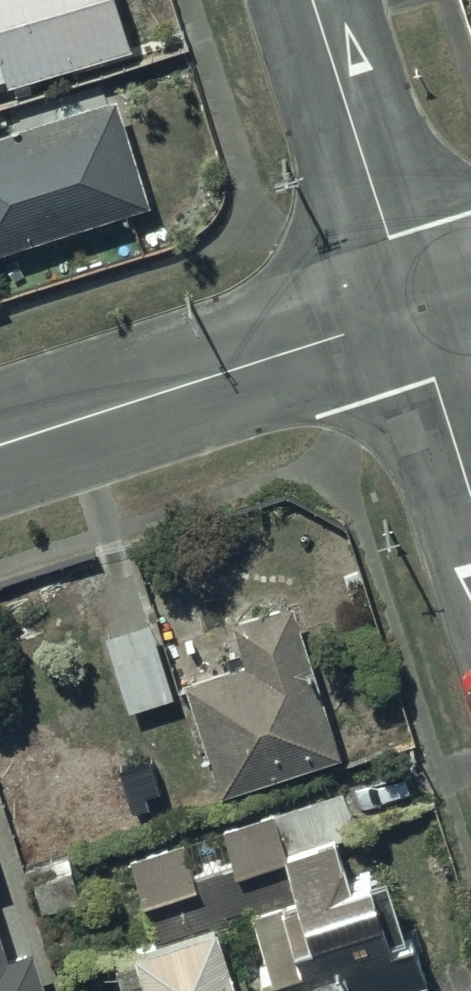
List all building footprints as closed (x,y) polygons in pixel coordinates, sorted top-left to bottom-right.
[(124,48),(111,0),(0,0),(0,83),(124,48)] [(10,125),(0,128),(0,245),(146,202),(114,94),(71,107),(67,91),(6,110),(10,125)] [(178,679),(179,683),(213,792),(333,756),(286,600),(226,618),(239,661),(178,679)] [(144,617),(96,632),(122,711),(170,695),(144,617)] [(227,987),(248,981),(254,990),(382,990),(422,978),(406,930),(382,938),(379,929),(392,925),(373,865),(344,874),(329,829),(278,846),(267,810),(124,857),(129,898),(136,896),(149,936),(100,952),(113,990),(120,990),(132,987),(133,990),(228,990),(227,987)] [(67,852),(22,866),(35,910),(81,896),(67,852)] [(33,940),(8,948),(0,925),(0,990),(48,990),(33,940)]
